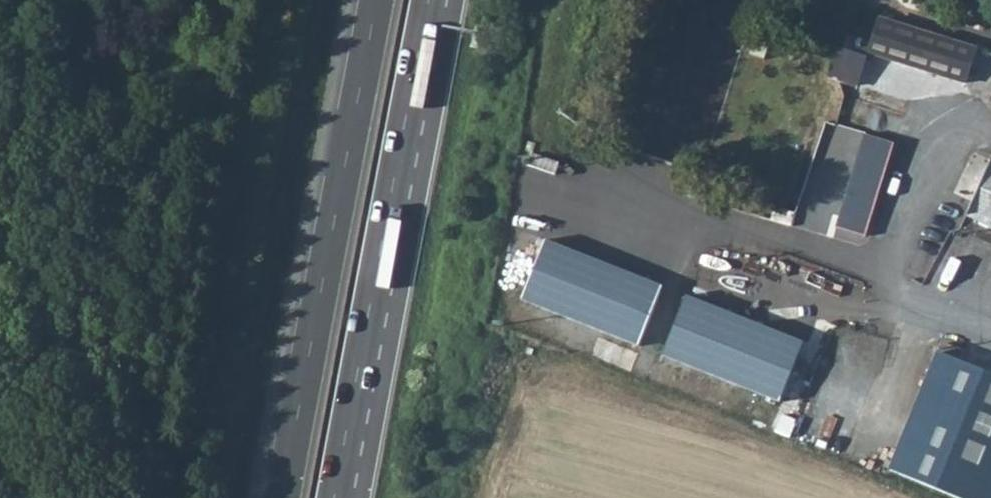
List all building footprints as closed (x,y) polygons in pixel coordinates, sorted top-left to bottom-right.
[(837,80),(856,86),(868,53),(965,83),(976,49),(881,18),(872,41),(847,33),(843,49),(839,48),(829,77),(837,80)] [(866,133),(836,225),(866,235),(895,142),(866,133)] [(967,213),(990,224),(990,157),(967,213)] [(665,288),(550,244),(526,307),(641,351),(665,288)] [(803,344),(687,300),(665,358),(781,402),(803,344)] [(963,497),(990,497),(990,377),(961,364),(965,352),(946,344),(940,357),(937,357),(890,469),(963,497)]
